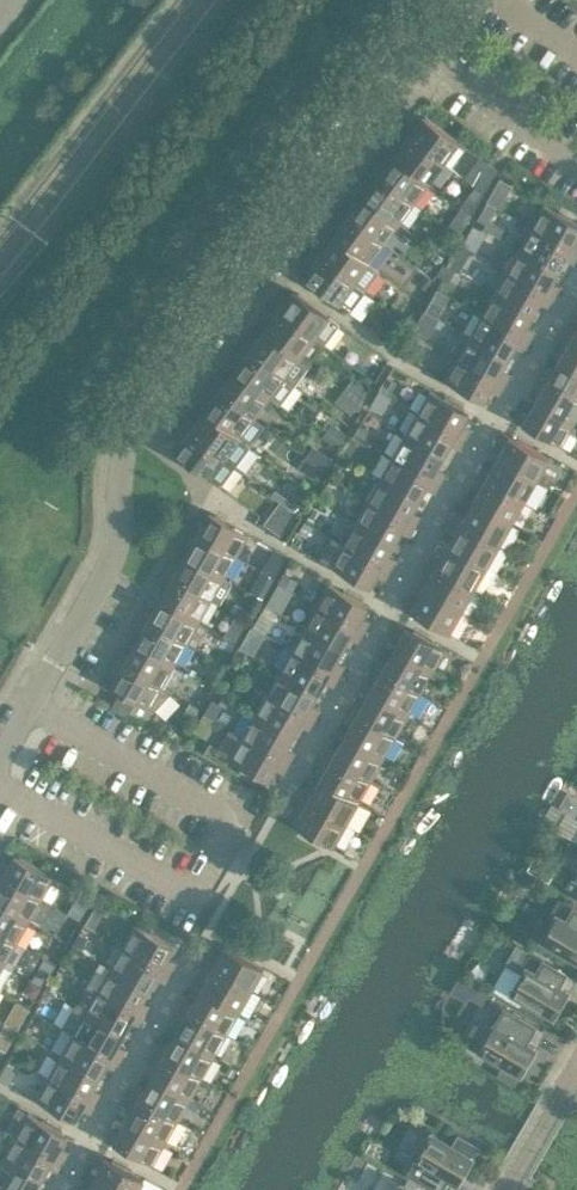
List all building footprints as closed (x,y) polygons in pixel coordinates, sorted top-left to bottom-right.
[(400,130),(444,162),(459,141),(428,118),(419,129),(407,120),(400,130)] [(398,159),(429,182),(444,162),(400,130),(393,139),(406,148),(398,159)] [(370,170),(414,202),(429,182),(398,159),(389,170),(377,161),(370,170)] [(368,199),(399,222),(414,202),(370,170),(363,179),(376,188),(368,199)] [(460,204),(473,215),(489,196),(476,185),(460,204)] [(340,210),(384,242),(399,222),(368,199),(360,210),(347,201),(340,210)] [(575,238),(576,235),(576,223),(576,222),(576,220),(576,218),(563,210),(563,211),(559,209),(558,212),(544,204),(531,226),(576,252),(576,239),(575,238)] [(369,262),(384,242),(340,210),(333,219),(346,228),(338,239),(369,262)] [(531,226),(519,248),(557,270),(564,258),(572,263),(576,255),(576,252),(531,226)] [(380,270),(369,262),(338,239),(330,250),(317,241),(310,250),(365,291),(380,270)] [(557,270),(519,248),(507,270),(553,296),(559,286),(551,282),(557,270)] [(350,312),(365,291),(310,250),(303,260),(316,269),(307,280),(350,312)] [(553,296),(507,270),(494,292),(533,313),(539,302),(548,306),(553,296)] [(533,313),(494,292),(482,313),(528,340),(534,330),(526,325),(533,313)] [(325,345),(340,324),(329,316),(298,293),(290,304),(277,295),(270,304),(325,344),(325,345)] [(398,309),(411,319),(423,302),(410,293),(398,309)] [(268,333),(309,364),(325,344),(270,304),(263,313),(276,323),(268,333)] [(381,329),(392,337),(404,322),(393,313),(381,329)] [(528,340),(482,313),(469,335),(508,357),(515,345),(523,350),(528,340)] [(576,339),(576,325),(569,321),(563,331),(576,339)] [(559,358),(576,368),(576,339),(563,331),(558,341),(566,346),(559,358)] [(240,344),(295,384),(309,364),(268,333),(260,344),(247,335),(240,344)] [(508,357),(469,335),(457,357),(504,384),(509,374),(501,369),(508,357)] [(269,396),(280,404),(295,384),(240,344),(234,354),(246,363),(238,373),(269,396)] [(504,384),(457,357),(444,379),(458,387),(457,389),(460,391),(459,393),(474,401),(476,398),(483,401),(490,389),(498,393),(504,384)] [(576,396),(576,368),(559,358),(552,369),(544,365),(538,375),(576,396)] [(211,385),(254,417),(254,416),(269,396),(238,373),(230,384),(217,375),(211,385)] [(573,423),(576,415),(576,396),(538,375),(533,384),(541,389),(534,401),(573,423)] [(343,389),(361,402),(369,391),(352,378),(344,388),(343,389)] [(361,402),(343,389),(344,388),(335,381),(325,394),(352,414),(361,402)] [(264,423),(254,416),(254,417),(211,385),(204,394),(216,403),(208,414),(249,444),(264,423)] [(464,438),(466,434),(470,428),(461,423),(468,411),(462,407),(464,403),(449,395),(448,397),(445,395),(443,397),(430,389),(417,411),(464,438)] [(573,423),(534,401),(528,413),(519,408),(513,419),(528,427),(526,431),(541,439),(542,438),(545,440),(546,437),(560,445),(573,423)] [(464,438),(417,411),(405,433),(443,455),(450,443),(458,448),(464,438)] [(181,425),(224,457),(236,465),(251,445),(249,444),(208,414),(200,425),(188,415),(181,425)] [(177,454),(208,477),(220,486),(236,465),(224,457),(181,425),(174,434),(186,443),(177,454)] [(497,457),(535,478),(548,456),(535,448),(536,446),(532,444),(533,443),(518,434),(516,438),(501,430),(496,440),(504,445),(497,457)] [(443,455),(405,433),(392,455),(439,482),(445,472),(436,467),(443,455)] [(439,482),(392,455),(380,477),(418,499),(425,487),(433,492),(439,482)] [(476,474),(523,500),(535,478),(497,457),(490,469),(482,464),(476,474)] [(472,500),(511,522),(523,500),(476,474),(471,484),(479,489),(472,500)] [(418,499),(380,477),(367,499),(414,525),(420,515),(412,510),(418,499)] [(414,525),(367,499),(355,520),(394,542),(400,530),(409,535),(414,525)] [(452,517),(498,544),(511,522),(472,500),(466,512),(457,508),(452,517)] [(189,528),(236,555),(248,533),(214,513),(208,526),(194,518),(189,528)] [(447,544),(486,566),(498,544),(452,517),(446,527),(454,532),(447,544)] [(394,542),(355,520),(343,542),(389,569),(395,559),(387,554),(394,542)] [(189,557),(223,577),(236,555),(189,528),(183,538),(196,546),(189,557)] [(389,569),(343,542),(342,543),(334,538),(322,560),(344,572),(342,575),(346,577),(345,578),(360,587),(362,583),(368,586),(375,574),(384,579),(389,569)] [(427,561),(473,587),(486,566),(447,544),(441,556),(432,551),(427,561)] [(164,572),(211,598),(223,577),(189,557),(183,569),(169,562),(164,572)] [(423,587),(461,609),(473,587),(427,561),(421,571),(429,576),(423,587)] [(165,601),(198,620),(211,598),(164,572),(158,582),(171,589),(165,601)] [(316,604),(363,631),(368,621),(360,616),(367,604),(361,600),(363,596),(348,588),(347,590),(344,588),(343,590),(329,582),(316,604)] [(461,609),(423,587),(416,599),(408,595),(402,605),(416,613),(414,617),(429,626),(430,624),(433,626),(435,624),(448,632),(461,609)] [(165,601),(158,613),(145,605),(139,615),(186,642),(196,648),(208,626),(198,620),(165,601)] [(363,631),(316,604),(304,626),(342,648),(349,636),(357,641),(363,631)] [(140,645),(173,664),(186,642),(139,615),(133,625),(146,633),(140,645)] [(394,648),(432,670),(445,648),(431,640),(432,638),(429,636),(430,634),(415,626),(413,630),(398,621),(392,632),(400,636),(394,648)] [(342,648),(304,626),(291,648),(338,674),(344,664),(335,660),(342,648)] [(114,659),(171,692),(171,691),(161,685),(173,664),(140,645),(133,656),(120,649),(114,659)] [(338,674),(291,648),(279,670),(317,692),(324,680),(332,684),(338,674)] [(373,665),(420,692),(432,670),(394,648),(387,660),(379,655),(373,665)] [(114,689),(119,691),(134,700),(153,711),(171,692),(114,659),(108,669),(121,677),(114,689)] [(369,692),(407,713),(420,692),(373,665),(367,675),(375,680),(369,692)] [(317,692),(279,670),(266,692),(313,718),(319,708),(311,704),(317,692)] [(126,715),(130,708),(134,700),(119,691),(110,707),(126,715)] [(313,718),(266,692),(254,713),(293,735),(299,723),(307,728),(313,718)] [(348,709),(395,735),(407,713),(369,692),(362,703),(354,699),(348,709)] [(344,735),(382,757),(395,735),(348,709),(342,719),(351,723),(344,735)] [(293,735),(254,713),(242,735),(288,762),(294,752),(286,747),(293,735)] [(283,772),(288,762),(242,735),(233,730),(220,752),(243,766),(242,768),(245,770),(244,771),(259,779),(261,776),(267,779),(274,767),(283,772)] [(323,752),(370,779),(382,757),(344,735),(337,747),(329,742),(323,752)] [(319,779),(358,801),(370,779),(323,752),(318,762),(326,767),(319,779)] [(298,796),(345,823),(358,801),(319,779),(312,791),(304,786),(298,796)] [(298,796),(293,806),(301,811),(294,823),(300,827),(298,831),(316,841),(317,839),(321,841),(322,839),(332,845),(345,823),(298,796)] [(40,898),(53,876),(19,856),(12,868),(0,861),(0,875),(40,898)] [(566,885),(576,891),(576,868),(576,869),(566,885)] [(28,920),(40,898),(0,875),(0,888),(1,889),(0,890),(0,904),(28,920)] [(559,898),(550,914),(551,918),(554,920),(542,940),(576,960),(576,908),(559,898)] [(16,942),(28,920),(0,904),(0,933),(16,942)] [(149,931),(135,923),(123,945),(170,972),(175,962),(162,954),(169,942),(168,941),(169,940),(150,929),(149,931)] [(3,963),(16,942),(0,933),(0,962),(3,963)] [(506,963),(491,988),(532,1012),(532,1014),(542,1020),(546,1013),(553,1017),(575,977),(529,950),(516,943),(505,962),(506,963)] [(170,972),(123,945),(111,966),(144,986),(151,974),(164,982),(170,972)] [(204,962),(251,989),(264,967),(253,961),(254,959),(232,947),(231,948),(230,948),(223,960),(210,952),(204,962)] [(138,998),(144,986),(111,966),(100,960),(87,982),(138,1011),(145,1015),(151,1005),(138,998)] [(205,992),(239,1011),(251,989),(204,962),(198,972),(212,980),(205,992)] [(145,1015),(138,1011),(87,982),(74,1004),(87,1011),(119,1029),(126,1018),(139,1025),(145,1015)] [(494,992),(476,982),(469,995),(487,1005),(494,992)] [(179,1006),(226,1033),(239,1011),(205,992),(198,1003),(185,996),(179,1006)] [(487,1027),(490,1029),(479,1049),(504,1064),(499,1074),(514,1083),(545,1030),(498,1003),(489,1020),(487,1027)] [(119,1029),(87,1011),(74,1004),(62,1025),(74,1031),(73,1032),(120,1059),(126,1049),(113,1041),(119,1029)] [(226,1033),(179,1006),(174,1016),(187,1024),(180,1035),(214,1054),(226,1033)] [(120,1059),(73,1032),(61,1054),(95,1073),(101,1061),(115,1069),(120,1059)] [(155,1050),(201,1076),(214,1054),(180,1035),(174,1047),(160,1039),(155,1050)] [(155,1079),(189,1098),(201,1076),(155,1050),(149,1060),(162,1067),(155,1079)] [(95,1073),(61,1054),(49,1076),(95,1102),(101,1092),(88,1085),(95,1073)] [(95,1102),(49,1076),(36,1098),(50,1106),(49,1107),(67,1118),(68,1116),(70,1117),(77,1105),(90,1112),(95,1102)] [(130,1093),(177,1120),(189,1098),(155,1079),(149,1091),(135,1083),(130,1093)] [(131,1123),(164,1142),(177,1120),(130,1093),(124,1103),(137,1111),(131,1123)] [(43,1118),(42,1119),(17,1105),(5,1127),(16,1134),(15,1134),(62,1161),(68,1150),(55,1143),(62,1131),(60,1130),(63,1126),(48,1118),(46,1120),(43,1118)] [(164,1142),(131,1123),(124,1134),(111,1127),(105,1137),(120,1146),(119,1147),(137,1157),(138,1156),(152,1164),(164,1142)] [(404,1166),(444,1189),(453,1189),(473,1154),(479,1145),(458,1133),(453,1142),(432,1130),(420,1151),(417,1149),(414,1150),(404,1166)] [(3,1156),(37,1175),(43,1163),(57,1171),(62,1161),(15,1134),(3,1156)] [(131,1168),(113,1158),(112,1160),(97,1151),(91,1162),(104,1169),(98,1181),(114,1189),(137,1189),(144,1177),(130,1170),(131,1168)] [(13,1189),(36,1189),(30,1186),(37,1175),(3,1156),(0,1161),(0,1183),(13,1189)] [(98,1181),(92,1189),(114,1189),(98,1181)] [(402,1181),(397,1189),(418,1189),(402,1181)]
